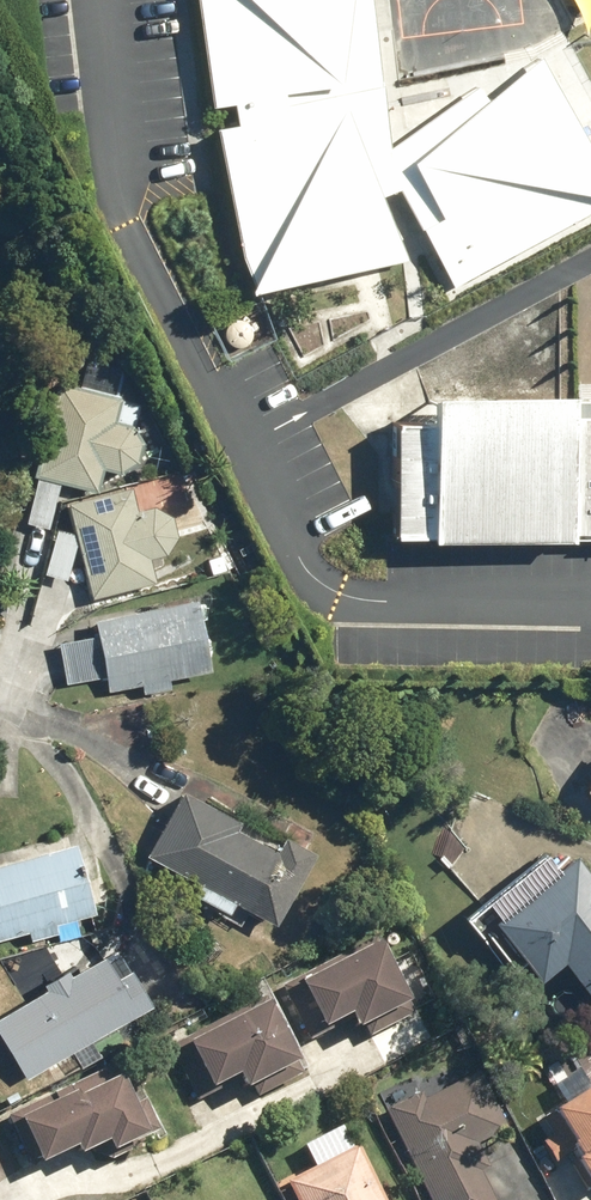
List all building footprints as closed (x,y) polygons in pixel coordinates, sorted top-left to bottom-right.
[(215,105),(241,98),(243,117),(217,124),(262,288),(434,250),(456,289),(590,212),(590,139),(535,51),(395,156),(379,0),(206,0),(215,105)] [(134,395),(60,379),(28,520),(49,524),(59,480),(92,487),(96,468),(120,473),(122,473),(124,472),(126,471),(127,470),(129,469),(131,468),(132,467),(133,465),(135,464),(136,462),(137,461),(139,459),(140,458),(141,456),(142,454),(142,452),(143,451),(144,449),(144,447),(145,445),(145,443),(145,441),(145,439),(145,437),(145,435),(145,433),(145,431),(144,429),(144,428),(143,426),(142,424),(142,422),(141,420),(140,419),(139,417),(140,416),(141,415),(142,414),(142,413),(143,413),(143,412),(143,411),(144,410),(144,409),(144,408),(144,407),(144,406),(144,405),(144,404),(144,403),(143,402),(142,401),(142,400),(142,399),(141,399),(140,398),(139,397),(138,396),(137,396),(136,396),(136,395),(135,395),(134,395)] [(405,419),(403,530),(590,533),(590,396),(583,396),(583,385),(451,383),(450,419),(405,419)] [(163,583),(151,478),(146,482),(67,499),(69,531),(57,529),(45,572),(72,580),(83,542),(88,592),(163,583)] [(216,664),(204,592),(93,613),(97,636),(66,641),(73,683),(108,677),(109,684),(147,678),(149,690),(174,686),(172,671),(216,664)] [(192,783),(186,795),(152,776),(139,799),(173,818),(154,853),(201,879),(195,888),(241,914),(248,901),(277,918),(319,843),(290,827),(282,843),(248,824),(253,813),(192,783)] [(78,836),(0,857),(0,938),(27,931),(28,938),(62,929),(59,918),(97,908),(78,836)] [(547,974),(569,957),(590,984),(590,862),(582,851),(500,915),(547,974)] [(387,938),(307,979),(331,1025),(357,1011),(364,1026),(367,1024),(373,1036),(418,1013),(412,1001),(418,998),(387,938)] [(30,1076),(158,999),(135,963),(124,969),(112,948),(0,1016),(0,1026),(30,1076)] [(308,1061),(271,997),(197,1039),(222,1085),(243,1073),(253,1092),(308,1061)] [(123,1077),(115,1065),(9,1110),(32,1164),(80,1144),(86,1156),(116,1143),(120,1153),(163,1134),(137,1072),(123,1077)] [(407,1129),(433,1131),(448,1138),(445,1146),(490,1166),(507,1128),(452,1104),(455,1070),(413,1066),(407,1129)] [(585,1068),(559,1084),(571,1104),(555,1113),(590,1174),(590,1078),(585,1068)] [(300,1199),(391,1199),(363,1144),(290,1179),(300,1199)]
